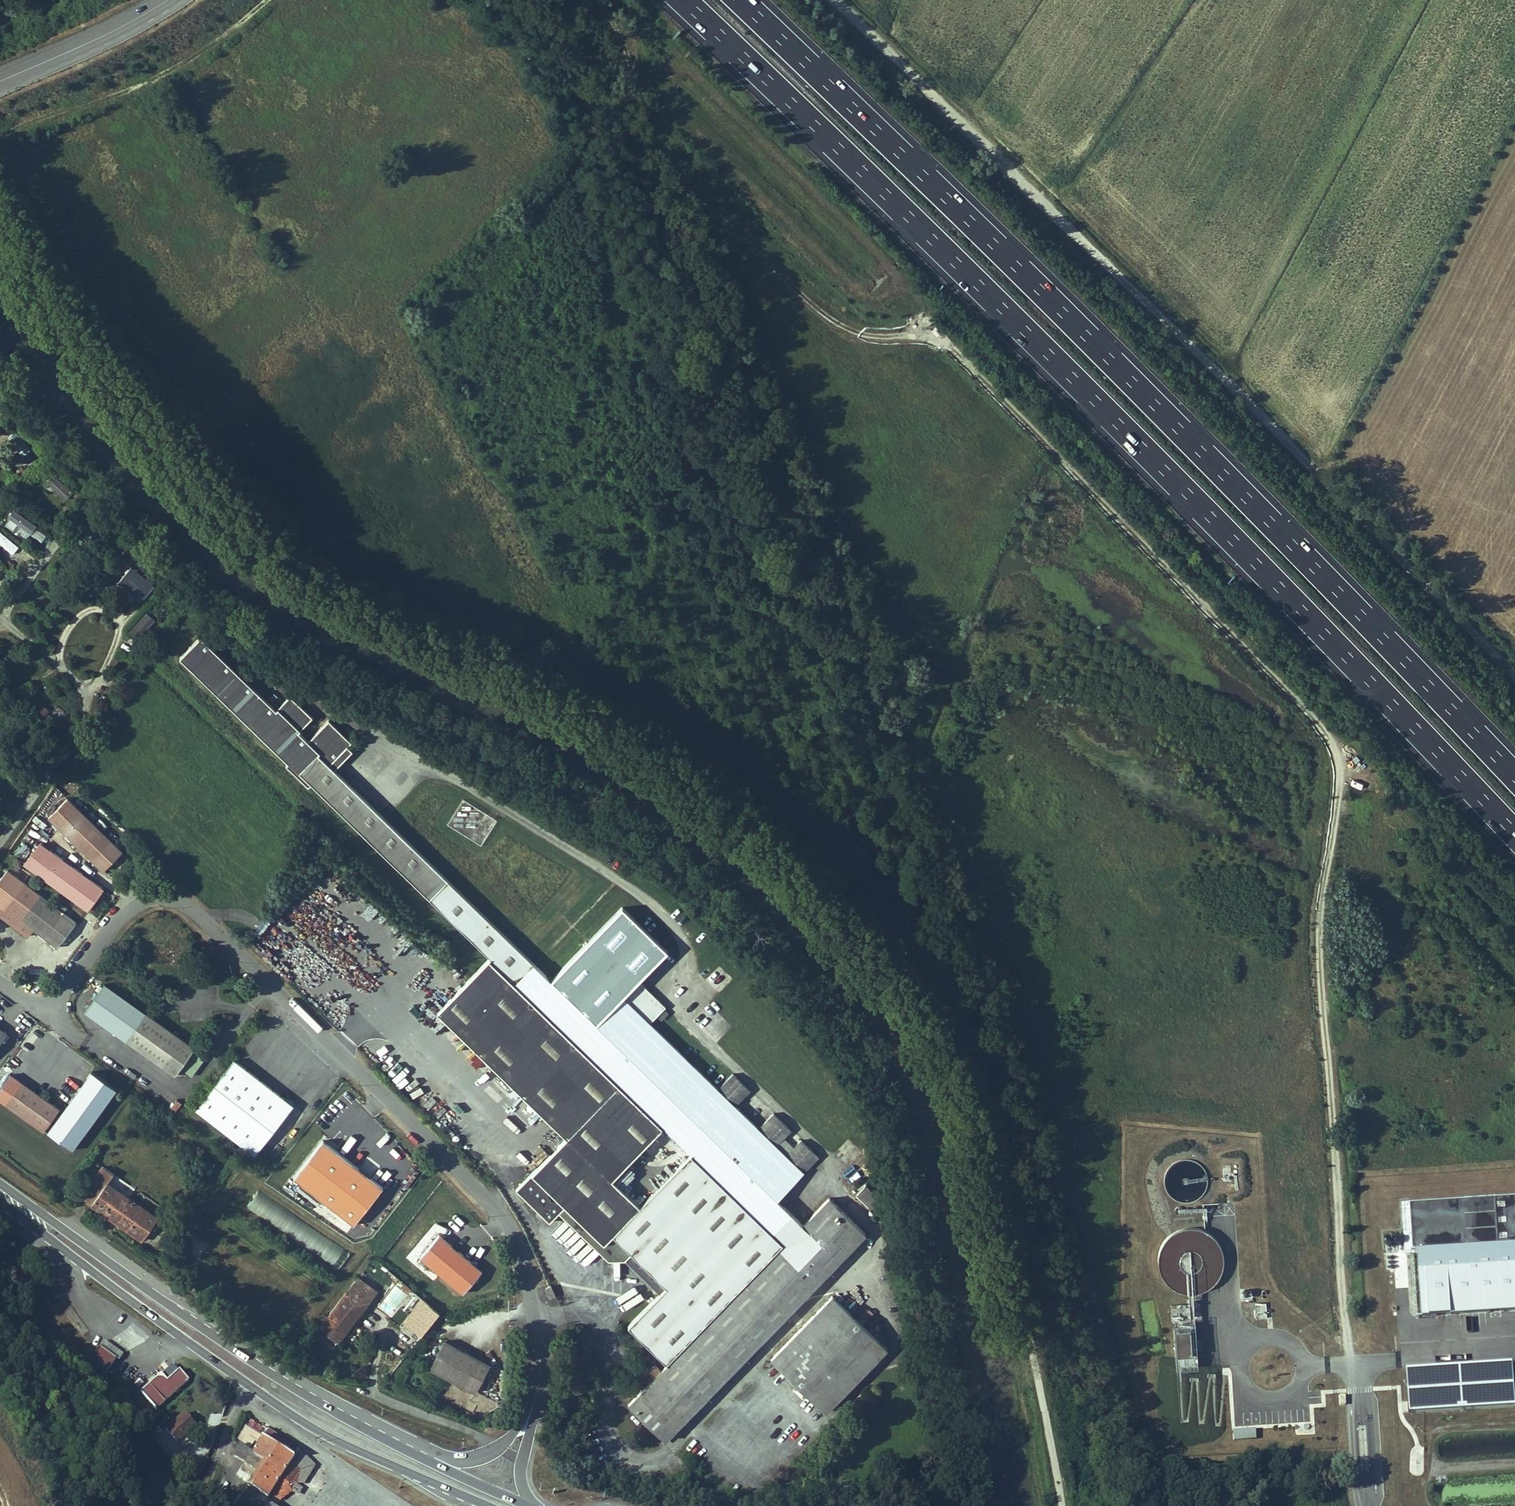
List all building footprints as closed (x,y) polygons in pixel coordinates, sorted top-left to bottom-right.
[(8,437),(21,456),(30,450),(18,431),(8,437)] [(53,474),(46,482),(67,499),(74,491),(53,474)] [(1,523),(25,541),(37,525),(13,507),(1,523)] [(40,552),(51,539),(37,527),(30,536),(35,540),(31,545),(40,552)] [(12,556),(19,545),(0,531),(0,547),(12,556)] [(118,581),(142,601),(155,584),(131,565),(118,581)] [(139,641),(156,619),(146,611),(128,633),(139,641)] [(255,726),(274,707),(201,636),(181,656),(253,725),(255,726)] [(865,1232),(829,1197),(804,1224),(784,1204),(787,1201),(781,1195),(818,1156),(802,1139),(793,1149),(782,1138),(790,1130),(773,1113),(758,1129),(756,1126),(769,1113),(753,1098),(740,1111),(734,1107),(750,1091),(733,1075),(719,1089),(650,1023),(665,1006),(639,981),(667,951),(622,907),(551,980),(419,859),(329,765),(352,742),(328,719),(307,741),(298,732),(312,718),(291,695),(276,709),(274,707),(255,726),(265,737),(289,761),(287,763),(310,784),(312,783),(399,866),(492,955),(476,973),(533,1036),(658,1157),(592,1228),(608,1243),(600,1253),(625,1260),(661,1295),(629,1329),(669,1368),(630,1410),(666,1444),(770,1333),(865,1232)] [(37,712),(46,717),(50,709),(41,705),(37,712)] [(102,867),(121,848),(67,795),(48,814),(102,867)] [(88,910),(105,887),(39,840),(23,864),(88,910)] [(7,869),(0,878),(0,906),(3,908),(0,913),(0,914),(27,935),(32,928),(56,947),(76,923),(7,869)] [(350,950),(358,942),(350,934),(342,942),(350,950)] [(440,1010),(502,1076),(533,1036),(476,973),(440,1010)] [(716,1008),(733,991),(728,986),(711,1003),(716,1008)] [(128,1036),(177,1071),(193,1048),(145,1013),(128,1036)] [(658,1157),(533,1036),(502,1076),(563,1133),(512,1188),(546,1220),(564,1202),(592,1228),(658,1157)] [(233,1057),(195,1107),(254,1152),(293,1102),(233,1057)] [(116,1086),(91,1069),(48,1131),(73,1148),(116,1086)] [(42,1099),(23,1086),(8,1108),(27,1121),(42,1099)] [(456,1096),(451,1100),(459,1111),(464,1108),(456,1096)] [(59,1111),(42,1099),(27,1121),(44,1132),(59,1111)] [(440,1118),(450,1110),(446,1106),(436,1114),(440,1118)] [(293,1174),(353,1221),(382,1184),(323,1137),(293,1174)] [(1187,1154),(1159,1179),(1182,1204),(1210,1180),(1187,1154)] [(97,1201),(158,1245),(172,1225),(113,1181),(97,1201)] [(245,1211),(340,1268),(350,1251),(255,1194),(245,1211)] [(1403,1202),(1406,1251),(1418,1250),(1422,1315),(1514,1309),(1514,1195),(1403,1202)] [(871,1216),(880,1206),(869,1196),(860,1206),(871,1216)] [(198,1210),(191,1223),(204,1231),(211,1218),(198,1210)] [(1167,1257),(1174,1274),(1171,1285),(1186,1290),(1190,1298),(1176,1303),(1170,1304),(1174,1365),(1180,1367),(1196,1366),(1191,1293),(1213,1285),(1219,1263),(1213,1261),(1212,1252),(1210,1246),(1204,1248),(1193,1245),(1193,1241),(1191,1241),(1179,1245),(1179,1234),(1178,1237),(1166,1242),(1166,1241),(1167,1257)] [(482,1271),(476,1270),(445,1238),(424,1259),(462,1298),(473,1287),(479,1288),(482,1271)] [(1396,1238),(1390,1248),(1398,1253),(1404,1243),(1396,1238)] [(1402,1270),(1414,1271),(1415,1253),(1403,1252),(1402,1270)] [(322,1340),(340,1353),(381,1301),(363,1287),(322,1340)] [(827,1413),(889,1349),(833,1296),(771,1360),(827,1413)] [(1266,1302),(1254,1303),(1255,1318),(1266,1318),(1266,1302)] [(410,1338),(422,1322),(418,1319),(406,1334),(410,1338)] [(422,1322),(410,1338),(420,1346),(432,1330),(422,1322)] [(477,1392),(491,1364),(445,1340),(430,1368),(477,1392)] [(109,1378),(119,1366),(116,1364),(108,1356),(104,1353),(94,1365),(109,1378)] [(1511,1360),(1407,1367),(1410,1412),(1514,1405),(1511,1360)] [(156,1419),(190,1391),(189,1389),(182,1380),(167,1391),(163,1385),(143,1401),(155,1417),(156,1419)] [(179,1451),(199,1435),(189,1422),(169,1437),(179,1451)] [(1231,1429),(1232,1440),(1254,1439),(1254,1428),(1231,1429)] [(306,1480),(294,1471),(305,1456),(276,1434),(257,1459),(246,1451),(239,1460),(249,1468),(247,1470),(261,1480),(254,1490),(272,1502),(277,1496),(288,1504),(299,1492),(306,1480)] [(157,1441),(166,1452),(173,1446),(163,1436),(157,1441)] [(199,1478),(204,1466),(194,1462),(189,1473),(199,1478)] [(250,1494),(242,1505),(267,1505),(250,1494)]
